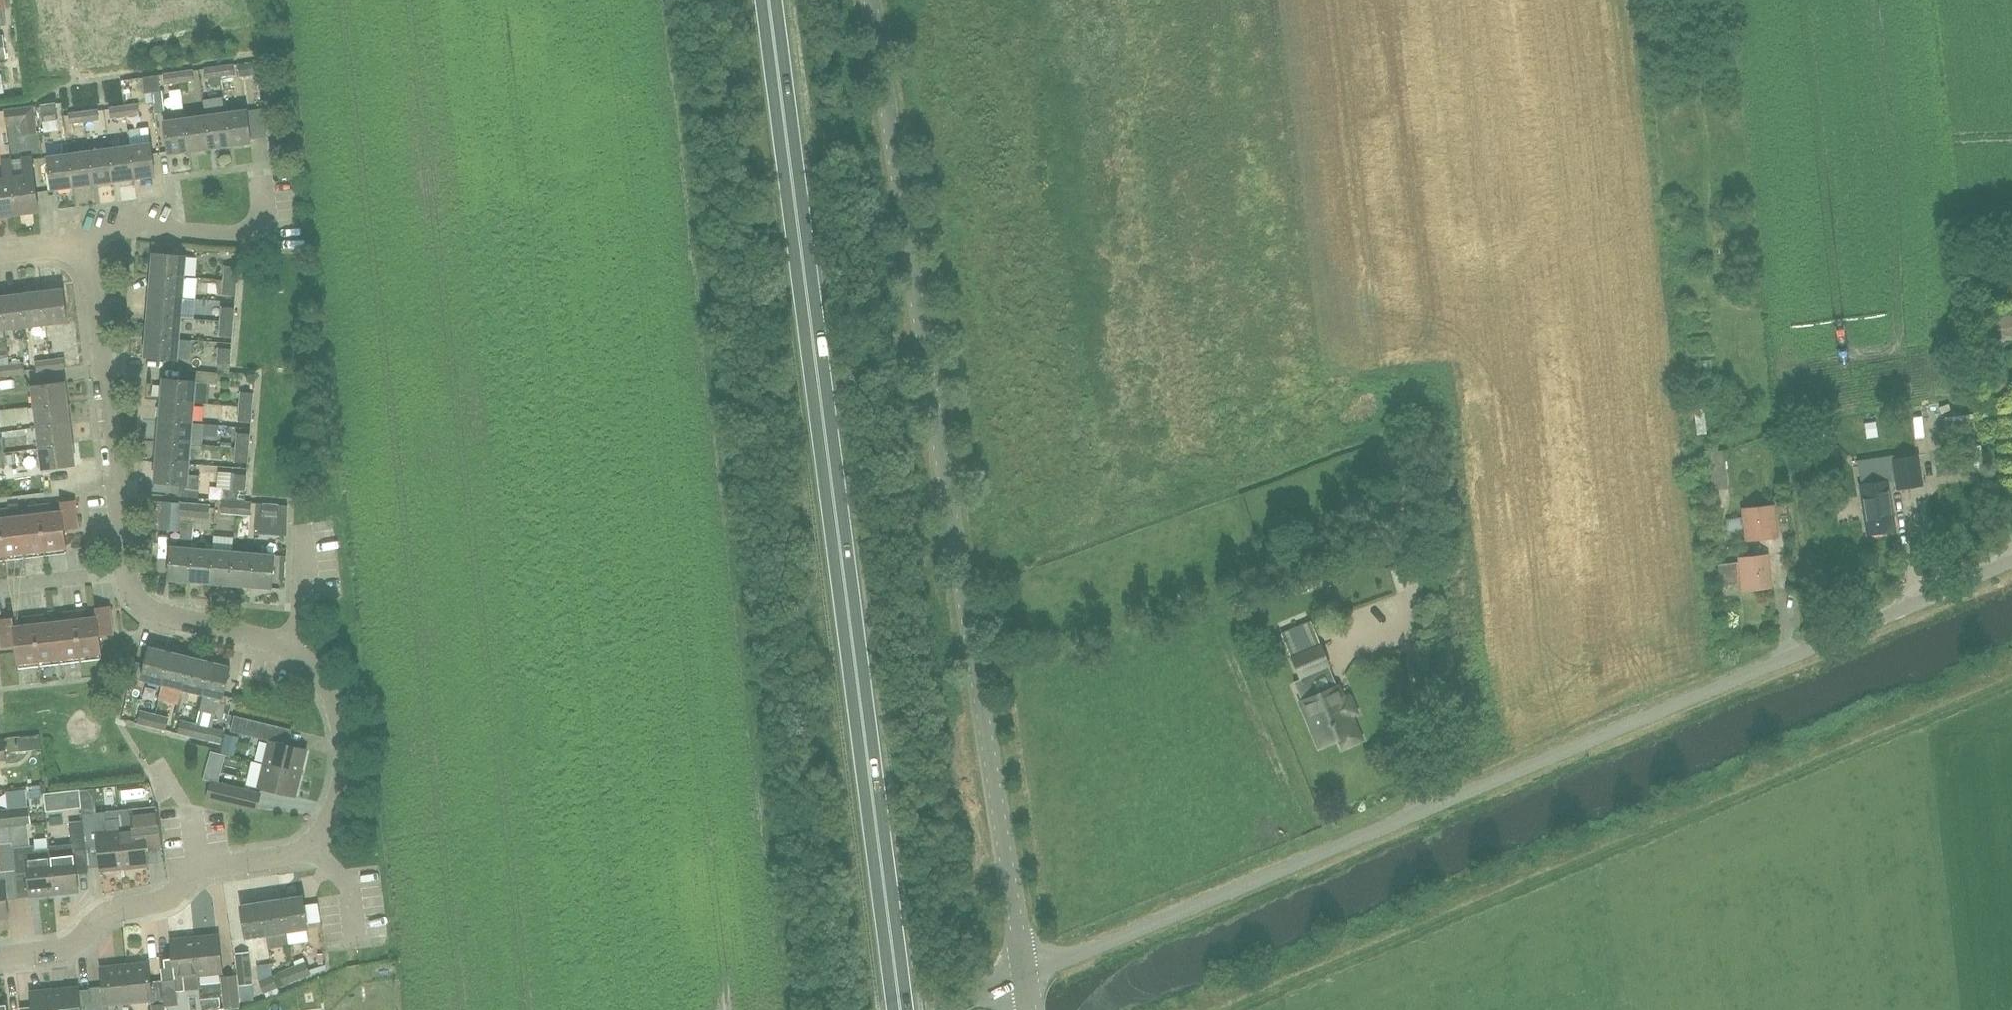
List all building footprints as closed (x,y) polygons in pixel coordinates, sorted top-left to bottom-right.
[(10,6),(9,0),(0,0),(0,25),(5,24),(2,8),(10,6)] [(220,77),(236,75),(234,64),(219,66),(220,77)] [(220,77),(219,66),(205,68),(206,79),(220,77)] [(180,83),(195,81),(193,70),(178,72),(180,83)] [(180,83),(178,72),(164,73),(165,85),(180,83)] [(165,114),(165,109),(162,85),(161,85),(160,74),(150,76),(142,77),(146,103),(153,102),(155,115),(165,114)] [(126,117),(141,115),(139,103),(124,105),(126,117)] [(38,133),(37,124),(35,111),(34,105),(5,110),(7,125),(20,123),(22,135),(38,133)] [(126,117),(124,105),(109,107),(111,119),(126,117)] [(85,122),(100,120),(98,109),(84,111),(85,122)] [(230,146),(251,143),(247,110),(225,113),(230,146)] [(85,122),(84,111),(69,113),(71,124),(85,122)] [(230,146),(225,113),(205,116),(210,149),(230,146)] [(48,139),(63,138),(60,116),(46,117),(48,139)] [(210,149),(205,116),(185,118),(189,152),(210,149)] [(189,152),(185,118),(164,121),(168,155),(189,152)] [(134,179),(155,176),(151,143),(130,146),(134,179)] [(134,179),(130,146),(109,149),(114,182),(134,179)] [(114,182),(109,149),(89,151),(94,185),(114,182)] [(94,185),(89,151),(69,154),(73,187),(94,185)] [(73,187),(69,154),(48,157),(52,190),(73,187)] [(18,214),(40,212),(33,156),(23,158),(25,175),(14,176),(18,214)] [(14,176),(12,159),(3,160),(4,177),(0,178),(0,217),(18,214),(14,176)] [(153,253),(151,274),(184,277),(186,256),(153,253)] [(238,281),(239,267),(225,265),(224,280),(238,281)] [(151,274),(150,295),(183,297),(184,277),(151,274)] [(237,296),(238,281),(224,280),(223,295),(237,296)] [(46,324),(67,322),(63,288),(42,291),(46,324)] [(46,324),(42,291),(22,294),(26,327),(46,324)] [(26,327),(22,294),(2,296),(6,329),(26,327)] [(150,295),(148,315),(181,318),(183,297),(150,295)] [(1991,328),(2011,327),(2011,303),(1990,305),(1991,328)] [(235,322),(236,308),(222,307),(221,321),(235,322)] [(148,315),(147,336),(180,338),(181,318),(148,315)] [(233,337),(235,322),(221,321),(219,336),(233,337)] [(32,354),(28,331),(13,334),(17,356),(32,354)] [(180,338),(147,336),(145,357),(178,360),(180,338)] [(231,364),(233,349),(218,348),(217,363),(231,364)] [(52,371),(67,369),(65,357),(51,359),(52,371)] [(52,371),(51,359),(36,361),(37,373),(52,371)] [(12,376),(26,374),(25,362),(10,364),(12,376)] [(10,364),(0,365),(0,377),(12,376),(10,364)] [(163,378),(161,400),(194,402),(196,381),(163,378)] [(35,407),(68,403),(66,382),(33,386),(35,407)] [(254,407),(255,393),(240,392),(239,406),(254,407)] [(161,400),(160,420),(193,423),(194,402),(161,400)] [(68,403),(35,407),(38,427),(71,423),(68,403)] [(253,422),(254,407),(239,406),(238,421),(253,422)] [(1707,433),(1704,408),(1695,409),(1697,434),(1707,433)] [(160,420),(158,440),(191,443),(193,423),(160,420)] [(71,423),(38,427),(40,448),(73,444),(71,423)] [(250,448),(251,434),(237,433),(236,447),(250,448)] [(191,443),(158,440),(156,461),(189,463),(191,443)] [(73,444),(40,448),(43,469),(76,465),(73,444)] [(249,463),(250,448),(236,447),(235,462),(249,463)] [(1898,488),(1922,485),(1918,456),(1894,460),(1894,464),(1859,469),(1857,453),(1836,456),(1842,498),(1863,495),(1869,534),(1895,530),(1887,482),(1897,480),(1898,488)] [(155,482),(199,486),(200,476),(188,475),(189,463),(156,461),(155,482)] [(224,470),(212,470),(211,483),(223,483),(224,470)] [(232,500),(223,499),(222,513),(236,515),(238,500),(240,474),(234,474),(232,500)] [(240,474),(238,500),(245,501),(246,490),(247,490),(248,475),(240,474)] [(238,500),(236,515),(251,516),(253,501),(245,501),(238,500)] [(65,529),(79,527),(76,501),(62,502),(62,511),(52,512),(51,504),(41,505),(46,553),(68,551),(65,529)] [(176,530),(177,515),(178,515),(180,502),(164,501),(162,529),(176,530)] [(180,502),(178,515),(180,515),(180,516),(182,516),(180,537),(193,538),(195,517),(195,518),(197,503),(182,502),(180,502)] [(278,518),(279,504),(264,502),(263,517),(278,518)] [(197,503),(195,518),(210,519),(211,504),(197,503)] [(46,553),(41,505),(31,506),(32,515),(21,516),(26,556),(46,553)] [(1733,527),(1745,526),(1747,541),(1777,537),(1774,505),(1743,508),(1744,518),(1732,519),(1732,524),(1727,524),(1728,532),(1733,531),(1733,527)] [(21,516),(11,517),(10,509),(0,510),(0,514),(5,558),(26,556),(21,516)] [(169,579),(190,581),(193,548),(171,546),(169,579)] [(190,581),(210,583),(213,549),(193,548),(190,581)] [(210,583),(230,584),(233,551),(213,549),(210,583)] [(233,551),(230,584),(251,586),(254,553),(233,551)] [(272,588),(273,578),(279,578),(279,576),(282,576),(282,569),(273,568),(275,554),(254,553),(251,586),(272,588)] [(1721,584),(1741,582),(1742,590),(1772,587),(1769,554),(1739,558),(1740,566),(1720,568),(1721,584)] [(100,635),(114,633),(111,606),(96,608),(97,617),(87,618),(86,609),(75,611),(81,660),(102,657),(100,635)] [(81,660),(75,611),(66,612),(67,620),(55,622),(60,662),(81,660)] [(60,662),(55,622),(46,623),(45,614),(34,616),(40,665),(60,662)] [(34,616),(25,617),(26,625),(15,627),(14,618),(0,620),(0,623),(3,647),(16,645),(19,667),(40,665),(34,616)] [(1303,680),(1330,668),(1319,644),(1320,643),(1311,621),(1281,635),(1290,655),(1292,654),(1303,680)] [(150,647),(142,680),(162,685),(170,652),(150,647)] [(191,657),(170,652),(162,685),(183,689),(191,657)] [(191,657),(183,689),(203,694),(211,662),(191,657)] [(231,667),(211,662),(203,694),(223,699),(231,667)] [(1324,743),(1339,737),(1344,748),(1362,740),(1352,718),(1361,714),(1352,692),(1341,696),(1337,686),(1302,701),(1310,718),(1313,717),(1324,743)] [(122,719),(138,723),(138,724),(167,731),(170,717),(155,713),(160,694),(144,690),(140,711),(125,707),(122,719)] [(262,739),(266,724),(235,716),(231,731),(262,739)] [(220,749),(225,727),(197,720),(196,723),(181,719),(178,732),(173,731),(171,737),(220,749)] [(270,741),(264,764),(301,773),(307,749),(270,741)] [(301,773),(264,764),(258,788),(296,796),(301,773)] [(211,781),(207,798),(242,806),(246,790),(211,781)] [(157,806),(132,809),(119,810),(125,868),(149,866),(146,839),(160,837),(157,806)] [(32,823),(30,807),(0,810),(0,826),(32,823)] [(101,871),(125,868),(119,810),(83,814),(87,848),(99,847),(101,871)] [(72,844),(50,846),(55,894),(79,891),(75,849),(87,848),(83,814),(69,815),(72,844)] [(31,896),(55,894),(50,846),(49,846),(49,848),(36,849),(35,844),(27,845),(27,838),(12,839),(12,842),(13,842),(16,870),(16,874),(28,872),(31,896)] [(16,870),(13,842),(12,842),(0,843),(0,865),(1,872),(16,870)] [(9,918),(5,880),(0,880),(0,919),(9,918)] [(287,931),(308,928),(302,895),(282,898),(287,931)] [(287,931),(282,898),(262,901),(267,934),(287,931)] [(246,938),(267,934),(262,901),(241,905),(246,938)] [(195,937),(199,975),(223,972),(219,934),(195,937)] [(195,937),(171,939),(175,977),(175,982),(164,983),(166,1005),(178,1004),(176,992),(185,991),(184,976),(199,975),(195,937)] [(289,942),(274,944),(276,965),(291,964),(289,942)] [(248,953),(237,954),(240,985),(252,984),(248,953)] [(285,986),(312,974),(307,961),(279,972),(285,986)] [(129,1003),(153,1000),(149,962),(125,964),(129,1003)] [(125,964),(101,967),(105,1005),(129,1003),(125,964)] [(265,994),(279,988),(274,974),(259,980),(265,994)] [(241,1007),(238,975),(222,976),(225,1008),(221,1009),(220,997),(201,999),(203,1009),(241,1009),(241,1007)] [(79,986),(55,989),(57,1009),(81,1009),(79,986)] [(55,989),(30,991),(32,1009),(57,1009),(55,989)] [(197,996),(183,997),(184,1009),(198,1009),(197,996)]
